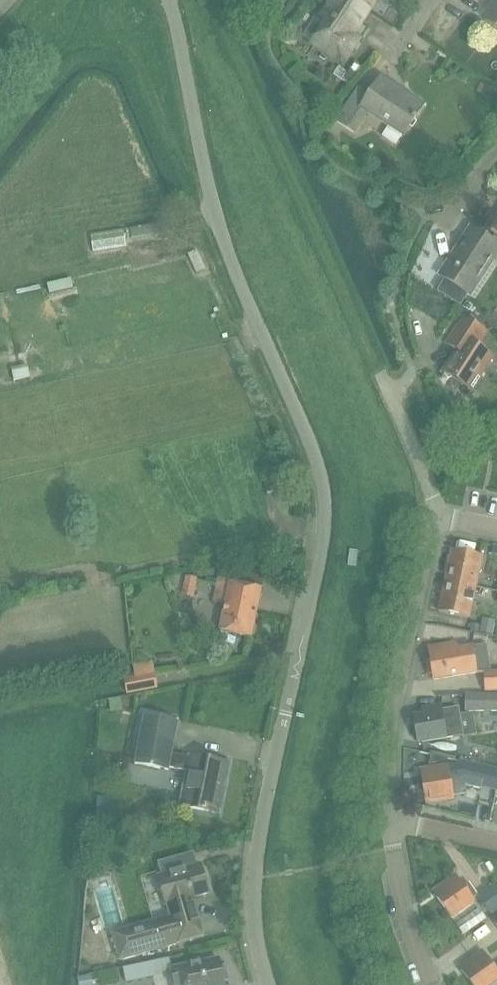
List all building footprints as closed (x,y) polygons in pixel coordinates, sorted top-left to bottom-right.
[(312,44),(338,61),(346,49),(350,51),(358,40),(352,35),(375,0),(333,0),(321,17),(327,21),(312,44)] [(496,29),(496,0),(495,0),(483,19),(496,29)] [(344,79),(353,85),(364,68),(355,62),(344,79)] [(339,116),(336,121),(354,133),(357,128),(365,115),(400,138),(423,104),(381,77),(369,95),(358,87),(339,116)] [(321,137),(331,144),(335,137),(326,131),(321,137)] [(108,227),(112,245),(135,241),(132,223),(108,227)] [(481,279),(496,254),(496,244),(470,226),(438,275),(470,296),(481,279)] [(206,249),(215,266),(224,262),(215,245),(206,249)] [(68,273),(69,292),(93,290),(92,271),(68,273)] [(444,372),(472,391),(495,356),(479,346),(488,332),(464,316),(446,343),(458,351),(444,372)] [(34,373),(50,370),(48,358),(32,361),(34,373)] [(444,581),(476,587),(482,557),(450,551),(444,581)] [(220,569),(213,601),(225,604),(220,631),(221,632),(219,643),(236,646),(237,635),(251,638),(261,589),(243,585),(246,574),(220,569)] [(194,597),(198,579),(185,577),(181,594),(194,597)] [(476,587),(444,581),(437,612),(469,619),(476,587)] [(480,625),(479,633),(491,636),(494,622),(482,619),(480,625)] [(471,623),(469,631),(479,633),(480,625),(471,623)] [(456,649),(455,642),(428,647),(430,659),(426,660),(428,674),(432,673),(434,681),(478,673),(486,672),(481,645),(473,647),(473,646),(456,649)] [(496,690),(496,671),(485,672),(485,691),(496,690)] [(154,674),(125,680),(128,696),(157,690),(154,674)] [(466,712),(496,711),(496,695),(465,695),(466,712)] [(440,706),(425,709),(422,709),(423,716),(412,718),(417,744),(446,739),(446,738),(462,735),(458,709),(441,712),(440,706)] [(220,787),(222,788),(227,764),(191,757),(191,758),(171,754),(178,721),(144,715),(135,764),(168,771),(169,768),(188,771),(181,807),(217,814),(217,812),(215,812),(220,787)] [(431,754),(429,765),(447,762),(448,759),(431,754)] [(496,787),(496,784),(496,770),(461,762),(462,766),(448,768),(448,766),(433,768),(434,774),(422,776),(423,783),(420,783),(422,795),(424,795),(425,802),(453,797),(453,795),(465,793),(463,785),(473,787),(474,782),(496,787)] [(192,898),(208,894),(199,865),(157,877),(169,917),(111,935),(114,943),(119,961),(178,944),(173,930),(199,922),(192,898)] [(434,892),(438,897),(452,916),(473,901),(472,899),(477,895),(468,883),(463,887),(455,877),(434,892)] [(477,898),(491,916),(496,911),(496,886),(496,884),(477,898)] [(464,935),(486,919),(479,909),(457,925),(464,935)] [(496,981),(496,968),(495,969),(483,952),(462,968),(474,984),(491,984),(496,981)] [(223,980),(229,978),(226,965),(220,966),(219,958),(169,968),(172,984),(225,984),(223,980)] [(152,962),(122,968),(125,981),(155,975),(152,962)] [(101,982),(117,979),(114,966),(98,969),(101,982)] [(77,978),(78,984),(93,984),(91,975),(77,978)]
